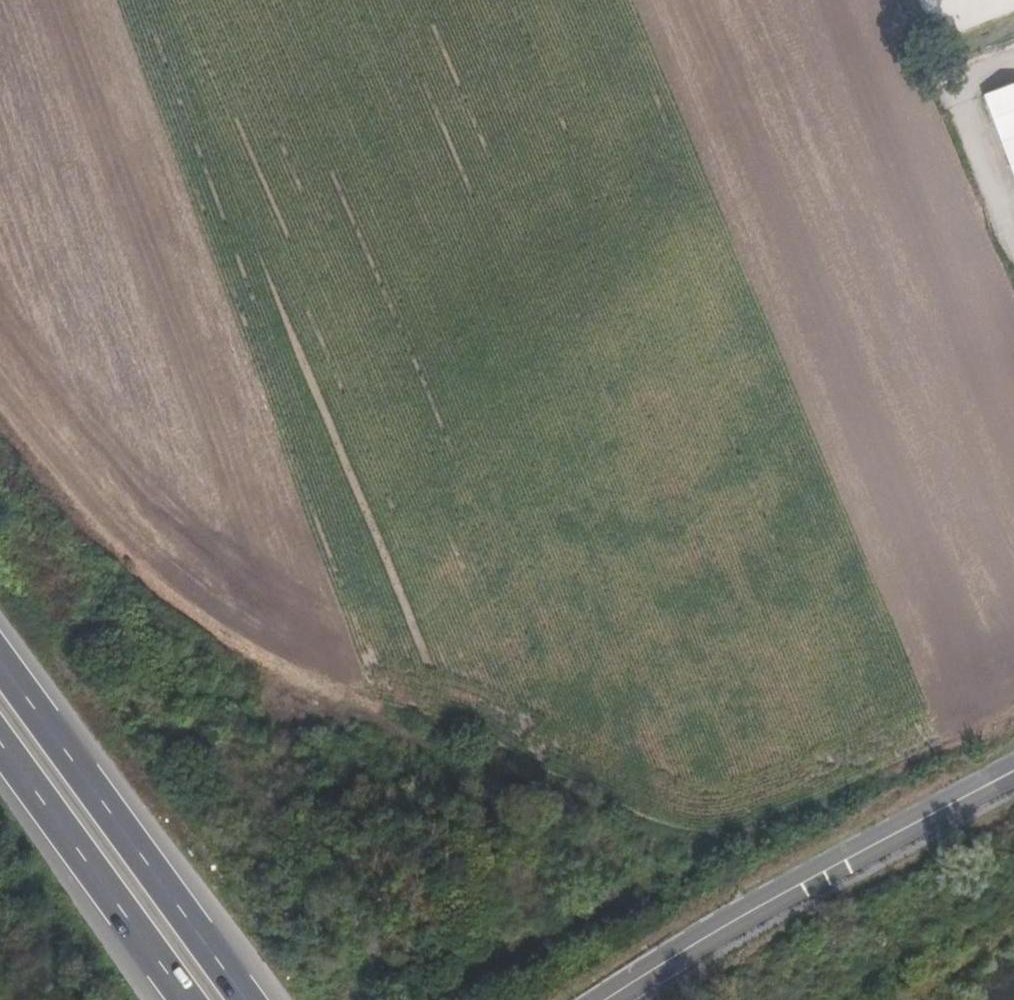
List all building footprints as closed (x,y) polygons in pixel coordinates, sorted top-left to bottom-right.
[(980,100),(1013,192),(1013,88),(980,100)]
